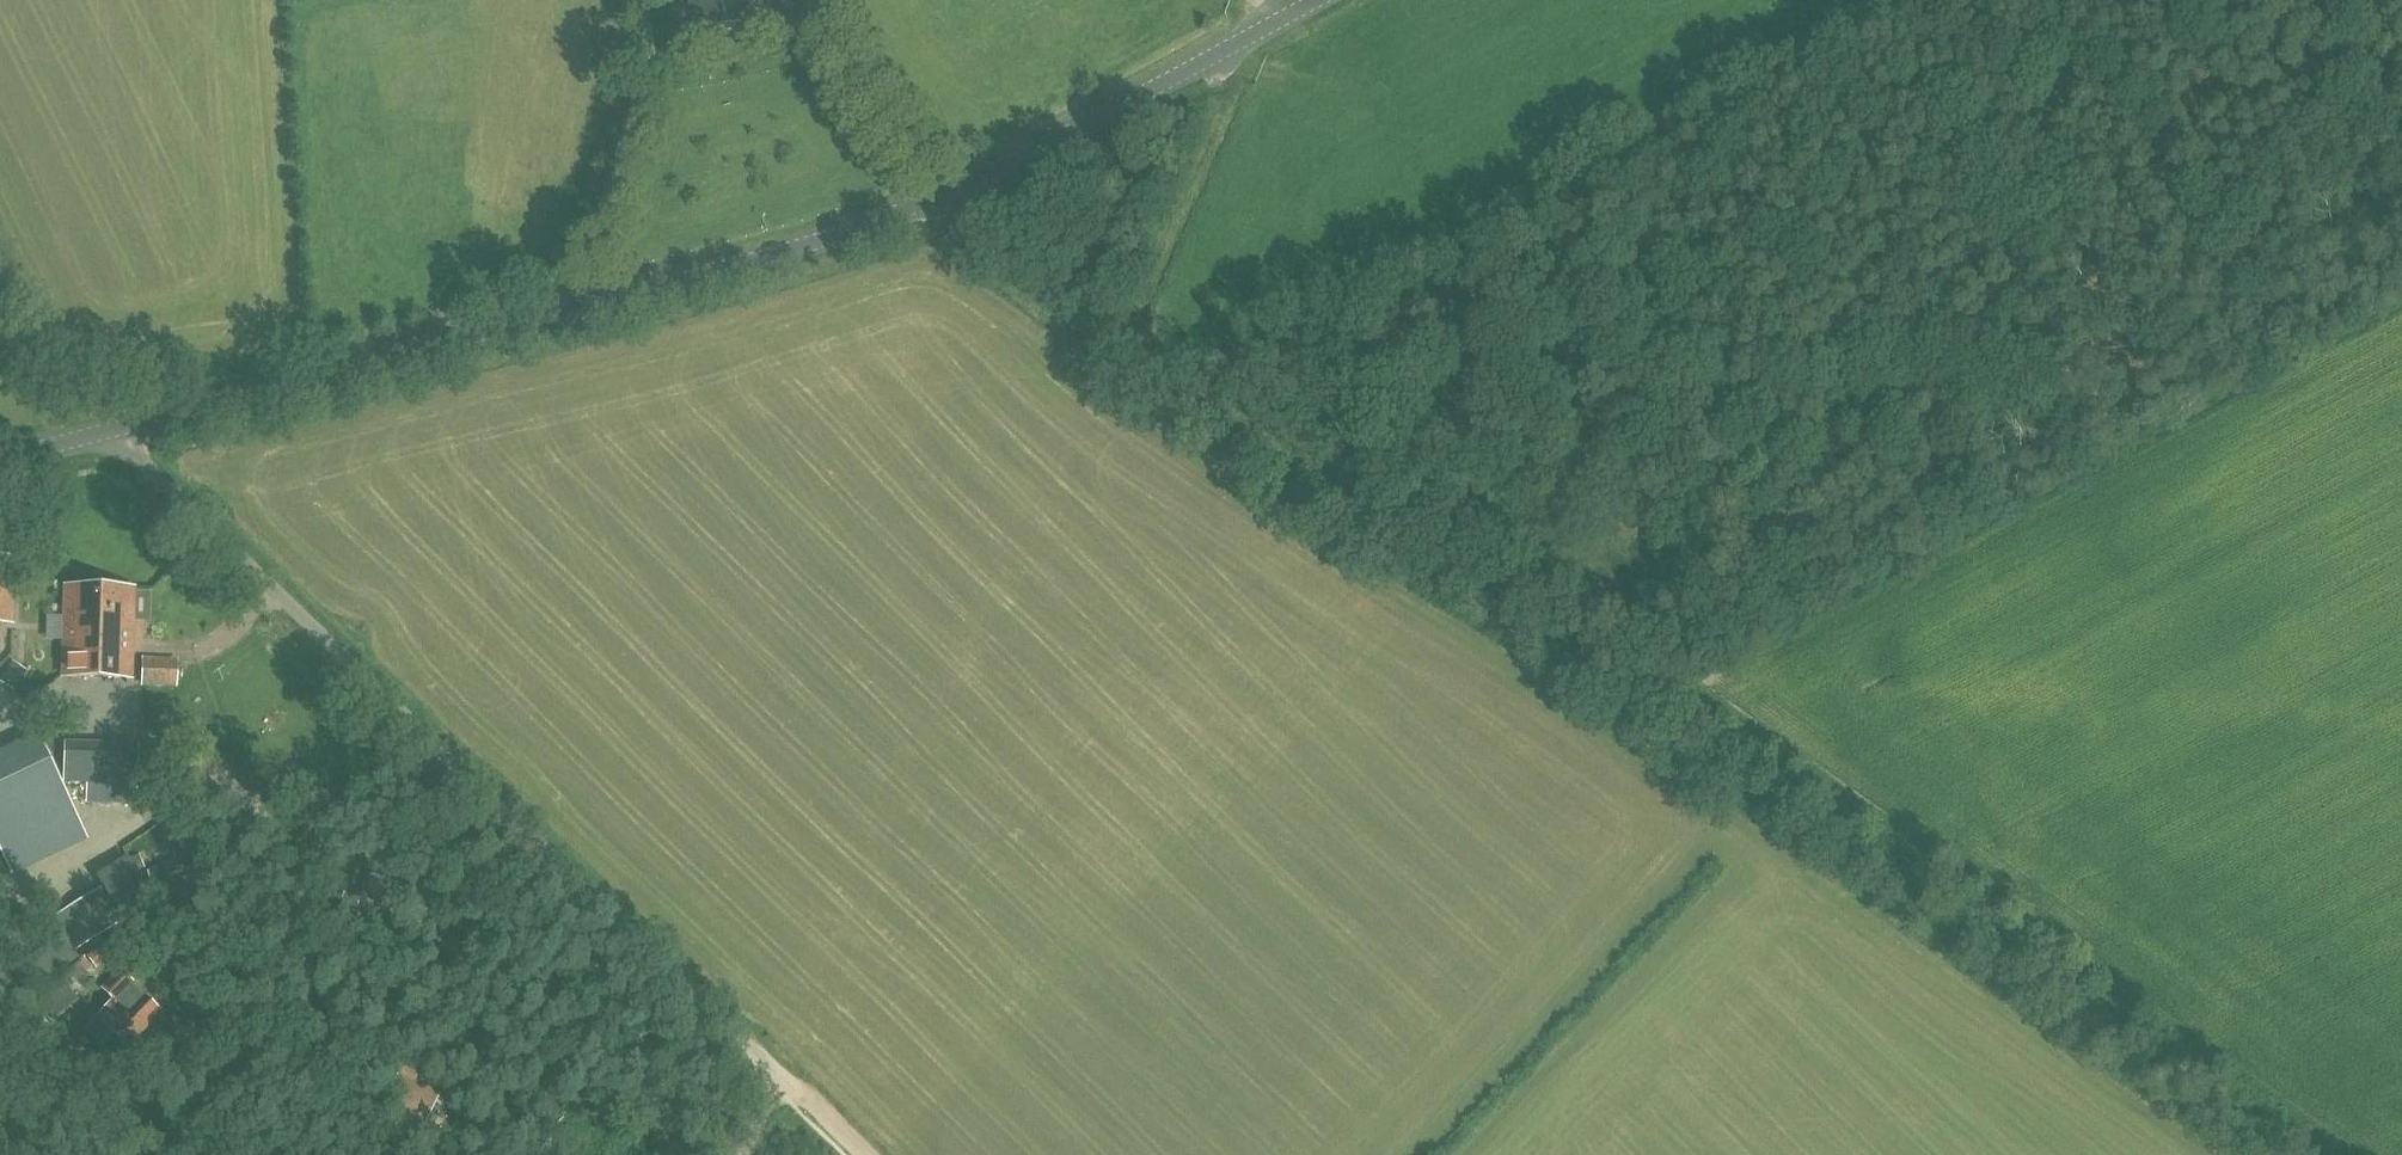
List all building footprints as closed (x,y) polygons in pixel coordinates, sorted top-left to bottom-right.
[(776,24),(771,7),(758,10),(755,0),(690,0),(700,35),(740,25),(742,33),(776,24)] [(0,556),(0,622),(10,623),(14,557),(0,556)] [(64,638),(63,673),(65,673),(129,675),(130,652),(132,588),(132,586),(90,584),(66,583),(65,618),(64,638)] [(177,660),(143,659),(142,683),(176,684),(177,660)] [(0,847),(74,812),(37,734),(26,739),(0,752),(0,846),(0,847)] [(209,843),(147,869),(154,885),(216,858),(209,843)] [(116,958),(105,945),(89,959),(100,972),(116,958)] [(131,981),(120,971),(104,988),(114,997),(100,1012),(116,1027),(114,1030),(127,1042),(133,1035),(129,1031),(154,1006),(129,982),(131,981)] [(432,1090),(399,1073),(382,1105),(397,1112),(391,1125),(406,1133),(412,1120),(422,1125),(432,1106),(425,1103),(432,1090)]
